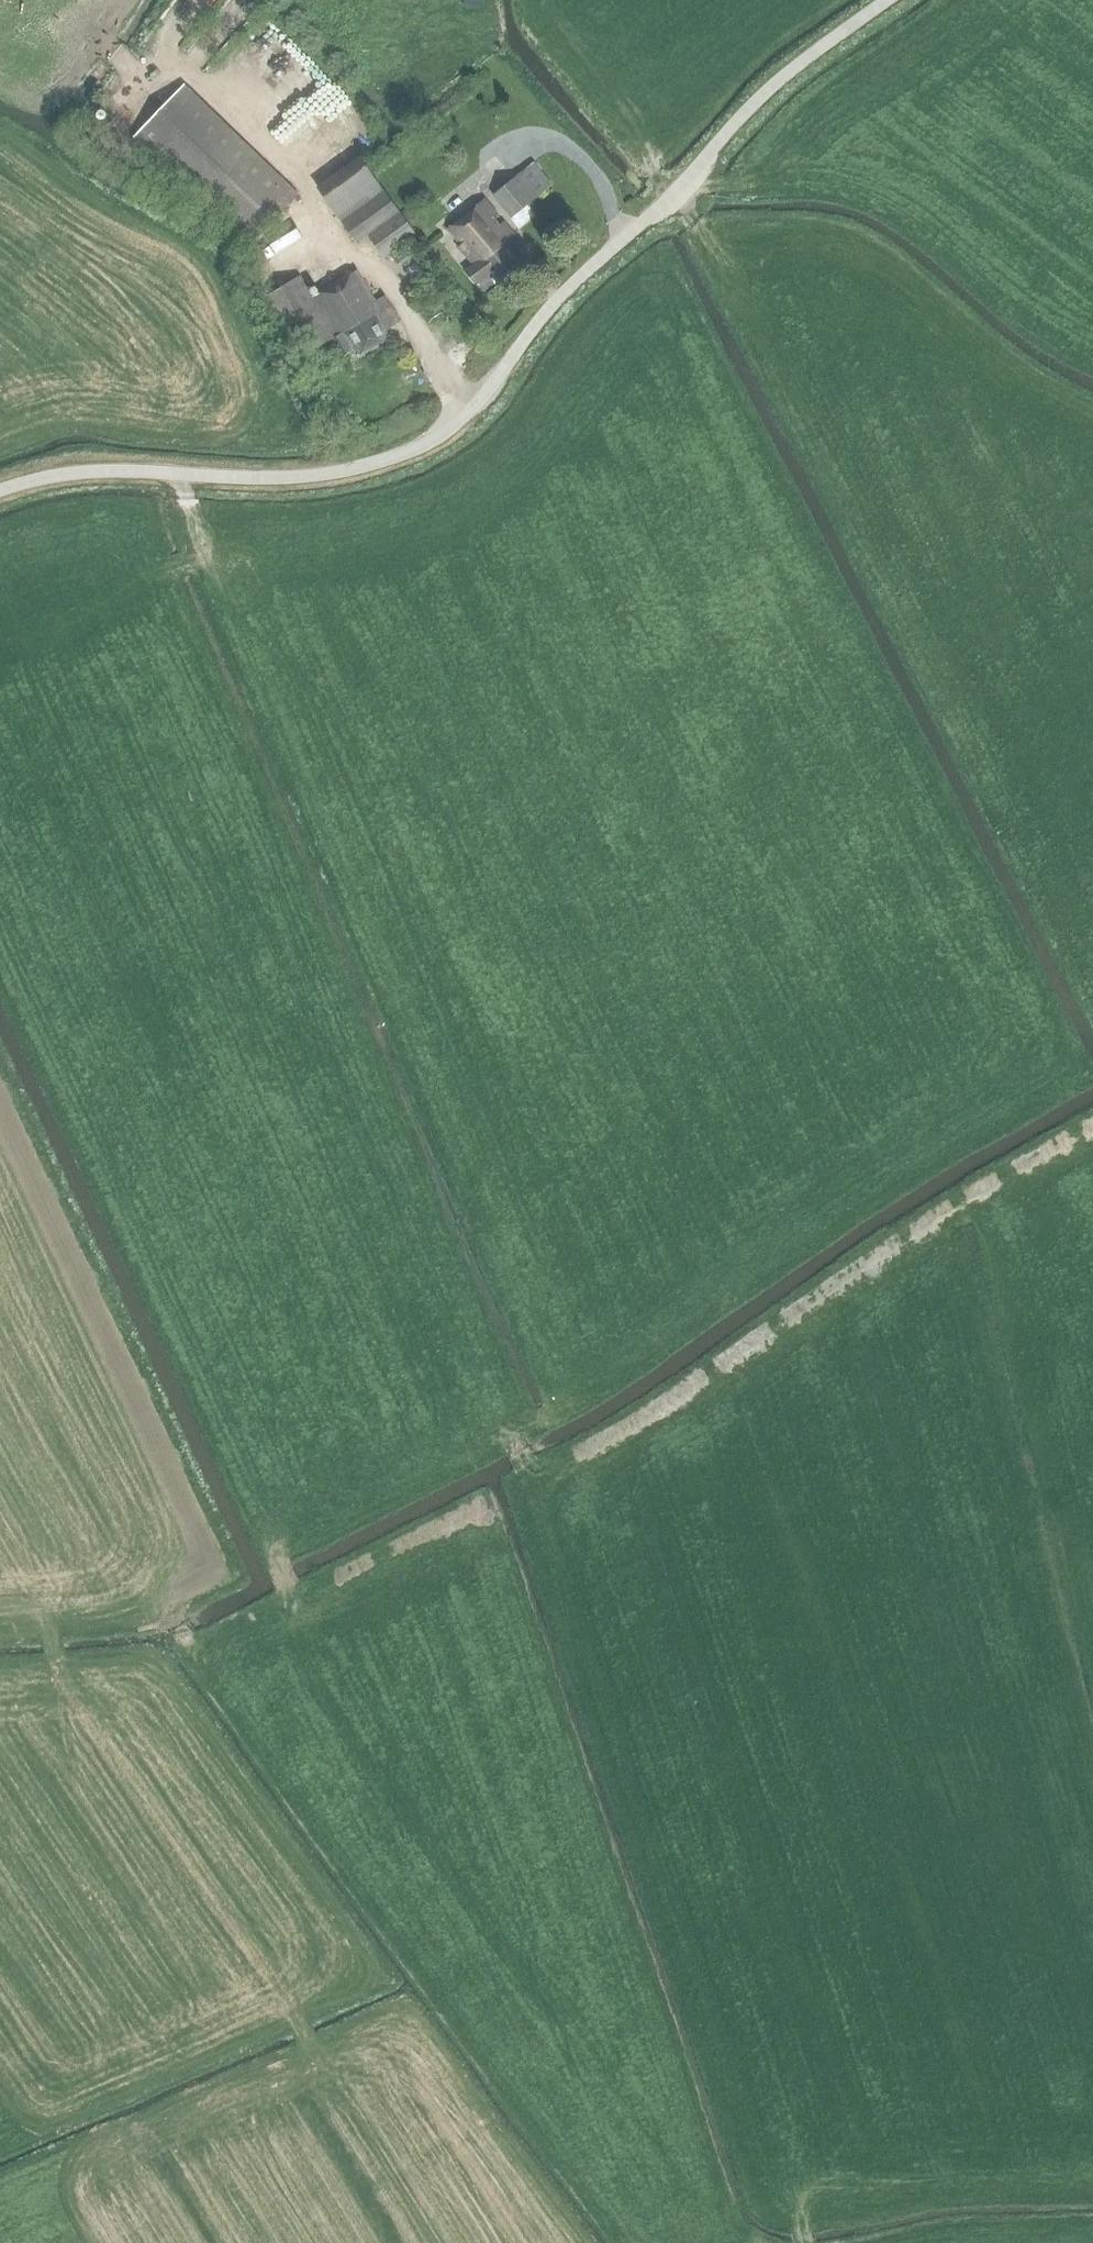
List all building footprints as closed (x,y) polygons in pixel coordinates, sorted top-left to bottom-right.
[(248,247),(298,195),(183,85),(133,138),(248,247)] [(491,195),(510,218),(551,185),(533,161),(491,195)] [(356,242),(366,235),(383,258),(413,234),(399,212),(373,177),(330,208),(356,242)] [(498,282),(522,263),(507,245),(516,237),(502,221),(498,225),(492,218),(497,214),(483,199),(446,230),(459,245),(456,248),(471,266),(464,272),(475,285),(479,283),(480,285),(487,279),(485,277),(490,273),(498,282)] [(528,243),(518,250),(525,258),(534,250),(528,243)] [(358,356),(388,338),(384,330),(399,321),(384,295),(375,301),(356,270),(311,297),(299,277),(263,299),(299,358),(332,338),(343,356),(354,349),(358,356)]
